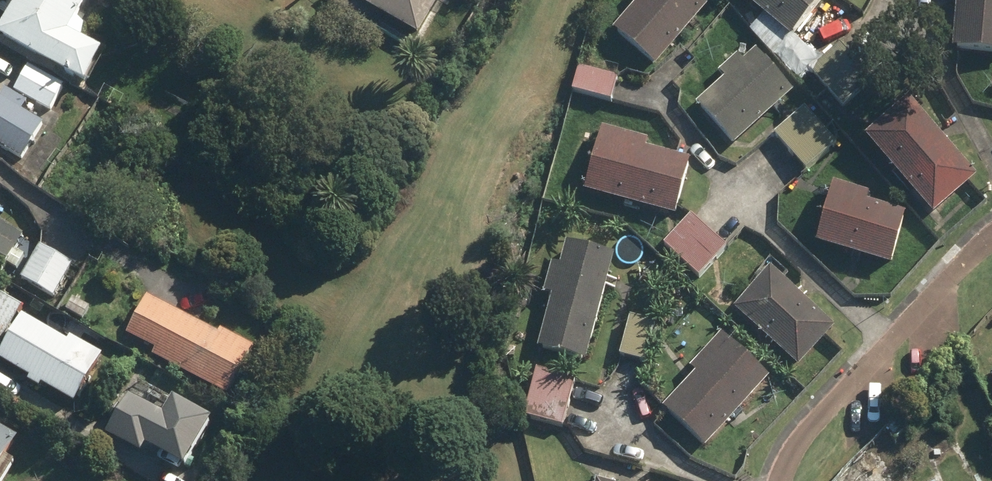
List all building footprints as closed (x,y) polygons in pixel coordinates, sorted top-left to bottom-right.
[(15,19),(4,38),(55,66),(95,88),(116,50),(93,37),(100,25),(86,17),(95,0),(0,0),(0,10),(15,19)] [(370,3),(400,19),(427,34),(445,0),(372,0),(370,3)] [(643,2),(619,30),(663,66),(716,3),(711,0),(641,0),(643,2)] [(798,35),(826,0),(754,0),(798,35)] [(947,54),(991,56),(991,0),(949,0),(947,54)] [(845,41),(810,70),(858,128),(893,98),(845,41)] [(718,74),(726,82),(703,105),(742,145),(800,90),(761,49),(751,58),(743,50),(718,74)] [(17,89),(11,86),(0,106),(0,148),(25,162),(55,110),(70,84),(32,62),(17,89)] [(620,75),(581,65),(575,91),(613,100),(620,75)] [(985,175),(918,96),(874,134),(941,212),(985,175)] [(842,141),(808,105),(778,132),(812,169),(842,141)] [(699,159),(652,145),(654,139),(609,126),(591,188),(682,215),(699,159)] [(911,211),(875,200),(877,193),(841,183),(835,203),(824,241),(896,262),(911,211)] [(733,244),(697,214),(669,246),(706,277),(733,244)] [(4,279),(11,267),(20,272),(31,253),(22,248),(31,233),(0,215),(0,277),(4,279)] [(549,292),(558,294),(544,345),(591,359),(621,253),(574,239),(567,264),(557,261),(549,292)] [(79,261),(43,242),(24,277),(60,296),(79,261)] [(840,326),(777,266),(740,304),(803,364),(840,326)] [(128,329),(162,347),(157,356),(232,397),(261,344),(231,327),(227,333),(149,290),(128,329)] [(6,349),(2,355),(83,404),(90,392),(112,355),(3,291),(0,295),(0,345),(6,349)] [(661,320),(636,313),(624,353),(649,360),(661,320)] [(693,366),(700,372),(665,409),(708,450),(775,378),(750,354),(726,331),(693,366)] [(576,379),(537,370),(525,417),(564,427),(576,379)] [(152,454),(157,444),(192,463),(216,417),(181,398),(173,413),(128,389),(107,430),(152,454)] [(26,435),(0,419),(0,478),(26,435)] [(892,478),(906,470),(886,433),(848,480),(894,480),(892,478)]
